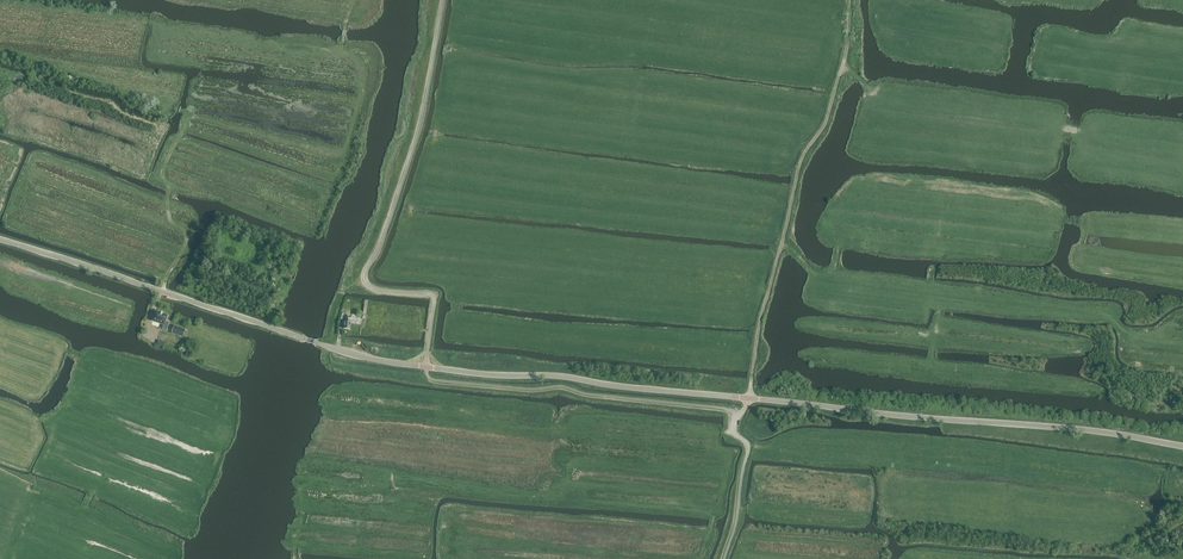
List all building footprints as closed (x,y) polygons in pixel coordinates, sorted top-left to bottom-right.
[(167,331),(169,323),(165,322),(167,316),(163,314),(160,312),(159,313),(155,311),(152,321),(164,325),(162,329),(167,331)] [(357,322),(358,315),(353,314),(352,317),(348,316),(347,319),(345,319),(343,329),(350,330),(351,321),(357,322)] [(183,336),(185,330),(174,326),(172,332),(183,336)]
